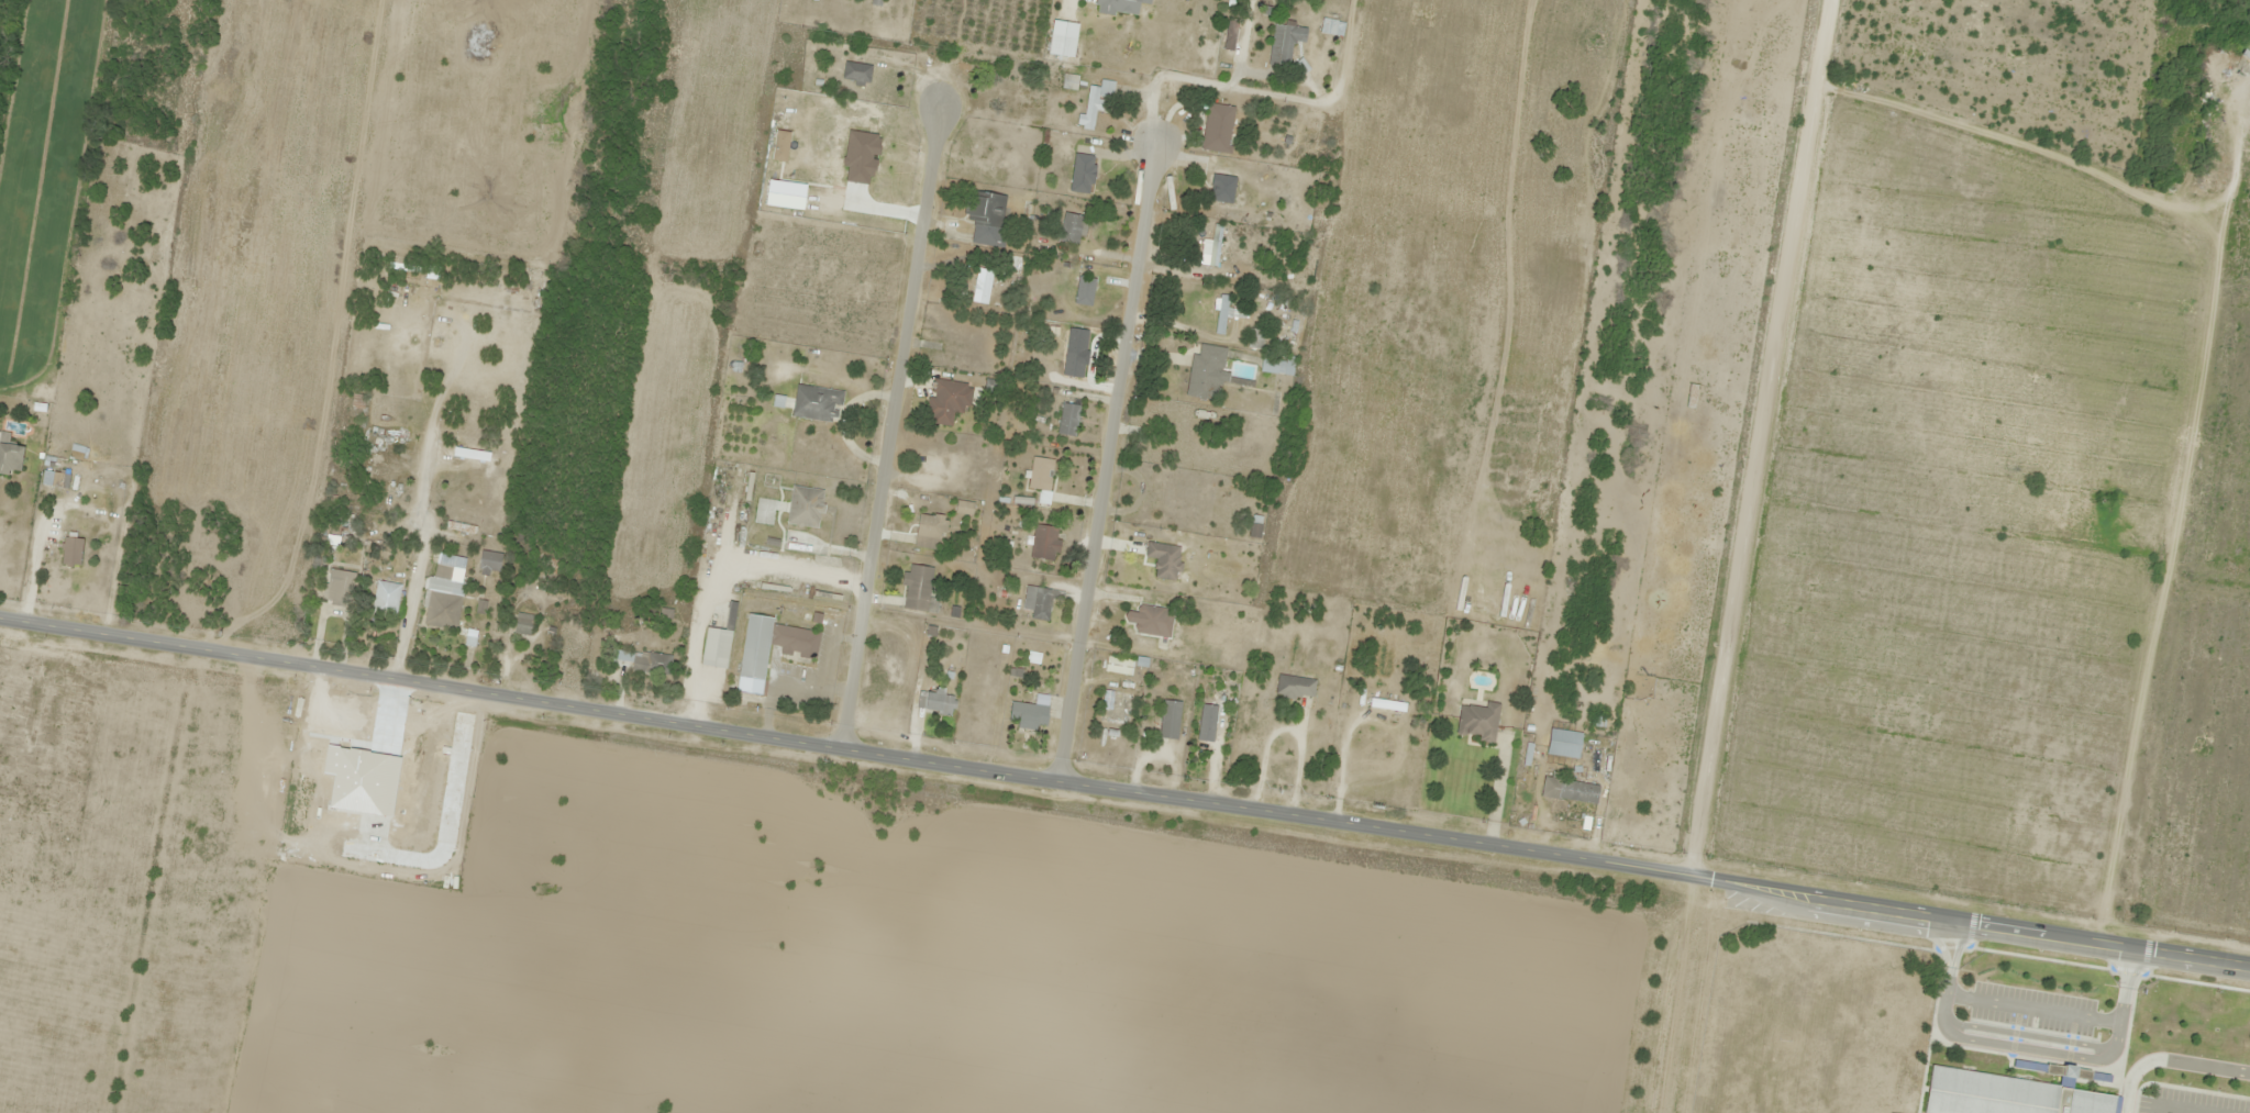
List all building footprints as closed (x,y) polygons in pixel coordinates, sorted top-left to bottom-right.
[(1140,2),(1151,3),(1152,0),(1097,0),(1095,11),(1138,16),(1140,2)] [(1345,23),(1324,17),(1320,31),(1341,38),(1345,23)] [(1233,50),(1239,20),(1229,18),(1223,48),(1233,50)] [(1075,57),(1079,23),(1053,19),(1048,54),(1075,57)] [(1292,41),(1305,42),(1307,28),(1274,23),(1269,65),(1288,68),(1292,41)] [(872,66),(845,61),(842,80),(869,85),(872,66)] [(1062,88),(1076,90),(1077,75),(1064,74),(1062,88)] [(1092,128),(1096,95),(1112,98),(1114,81),(1101,80),(1099,89),(1089,87),(1083,127),(1092,128)] [(1202,151),(1230,153),(1235,106),(1207,103),(1202,151)] [(851,183),(857,157),(837,153),(832,179),(851,183)] [(1087,177),(1088,154),(1078,154),(1077,176),(1087,177)] [(1235,176),(1211,175),(1210,201),(1233,202),(1235,176)] [(970,191),(965,223),(1000,228),(1005,196),(970,191)] [(1058,241),(1079,243),(1082,215),(1061,213),(1058,241)] [(1217,266),(1223,225),(1214,223),(1208,265),(1217,266)] [(990,235),(974,232),(972,245),(988,248),(990,235)] [(987,304),(994,271),(978,267),(971,301),(987,304)] [(1228,295),(1218,294),(1216,333),(1225,334),(1228,295)] [(1193,353),(1184,394),(1215,401),(1225,348),(1200,343),(1198,354),(1193,353)] [(1062,376),(1083,378),(1086,352),(1065,350),(1062,376)] [(1292,376),(1295,357),(1263,352),(1261,372),(1292,376)] [(952,426),(955,406),(971,408),(974,384),(932,379),(926,422),(952,426)] [(792,416),(839,422),(843,390),(796,384),(792,416)] [(365,395),(353,394),(351,409),(363,410),(365,395)] [(1080,405),(1062,403),(1058,433),(1076,436),(1080,405)] [(21,471),(24,446),(0,443),(0,474),(10,476),(11,470),(21,471)] [(487,460),(488,453),(456,450),(455,458),(487,460)] [(1038,503),(1051,504),(1053,459),(1031,458),(1029,489),(1039,489),(1038,503)] [(70,474),(43,471),(42,485),(68,488),(70,474)] [(819,528),(825,490),(792,485),(786,523),(819,528)] [(915,547),(942,550),(947,517),(919,513),(915,547)] [(447,526),(473,534),(475,529),(449,521),(447,526)] [(1056,561),(1060,527),(1035,524),(1030,557),(1056,561)] [(81,538),(63,538),(63,565),(81,565),(81,538)] [(1145,558),(1157,559),(1155,578),(1177,581),(1181,546),(1146,542),(1145,558)] [(478,574),(500,575),(502,553),(480,551),(478,574)] [(469,559),(436,552),(421,623),(454,630),(469,559)] [(933,567),(907,564),(902,608),(927,611),(933,567)] [(322,600),(351,604),(355,573),(327,569),(322,600)] [(397,618),(399,583),(374,582),(373,617),(397,618)] [(1023,608),(1033,610),(1031,618),(1048,621),(1052,599),(1062,601),(1064,591),(1026,585),(1023,608)] [(728,669),(736,602),(728,601),(724,630),(705,627),(701,665),(728,669)] [(1160,636),(1163,607),(1138,604),(1135,633),(1160,636)] [(530,637),(534,616),(517,613),(513,633),(530,637)] [(747,614),(739,677),(765,681),(773,617),(747,614)] [(775,625),(772,652),(817,658),(820,631),(775,625)] [(631,671),(670,675),(672,655),(615,650),(614,659),(632,661),(631,671)] [(1131,676),(1134,660),(1107,655),(1104,671),(1131,676)] [(1315,678),(1277,675),(1276,694),(1313,697),(1315,678)] [(1125,725),(1130,694),(1102,690),(1098,721),(1125,725)] [(1404,712),(1406,703),(1371,698),(1370,706),(1404,712)] [(1159,738),(1178,740),(1181,701),(1162,700),(1159,738)] [(1494,741),(1500,704),(1486,702),(1485,708),(1460,704),(1455,735),(1494,741)] [(1049,704),(1010,704),(1010,727),(1039,727),(1039,721),(1049,721),(1049,704)] [(1217,705),(1201,704),(1198,740),(1213,741),(1217,705)] [(1582,732),(1550,729),(1547,755),(1579,758),(1582,732)] [(1541,796),(1597,804),(1600,785),(1544,777),(1541,796)] [(1930,1067),(1924,1112),(2113,1112),(2116,1093),(1930,1067)]
